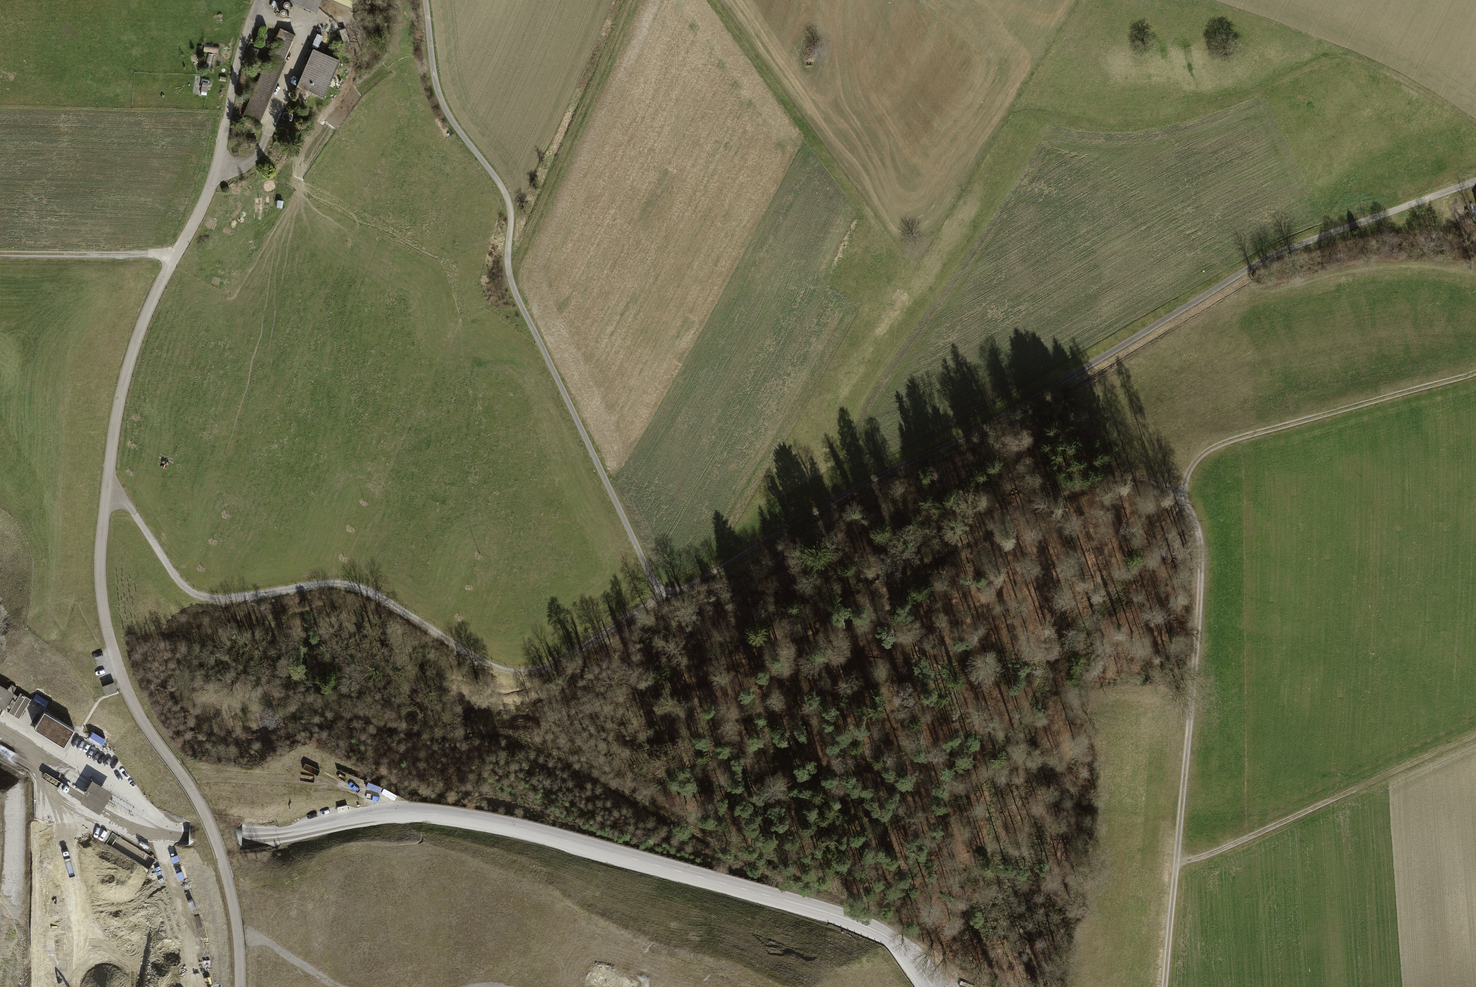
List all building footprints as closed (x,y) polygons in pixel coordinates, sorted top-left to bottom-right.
[(315,9),(319,0),(294,0),(315,9)] [(279,27),(243,117),(259,123),(295,34),(279,27)] [(313,49),(298,85),(323,96),(338,59),(313,49)] [(116,680),(102,685),(105,694),(119,689),(116,680)] [(4,709),(14,692),(0,683),(0,706),(4,709)] [(20,692),(9,711),(19,717),(30,698),(20,692)] [(44,710),(34,727),(63,745),(74,728),(44,710)] [(92,779),(79,800),(100,812),(113,791),(92,779)]
